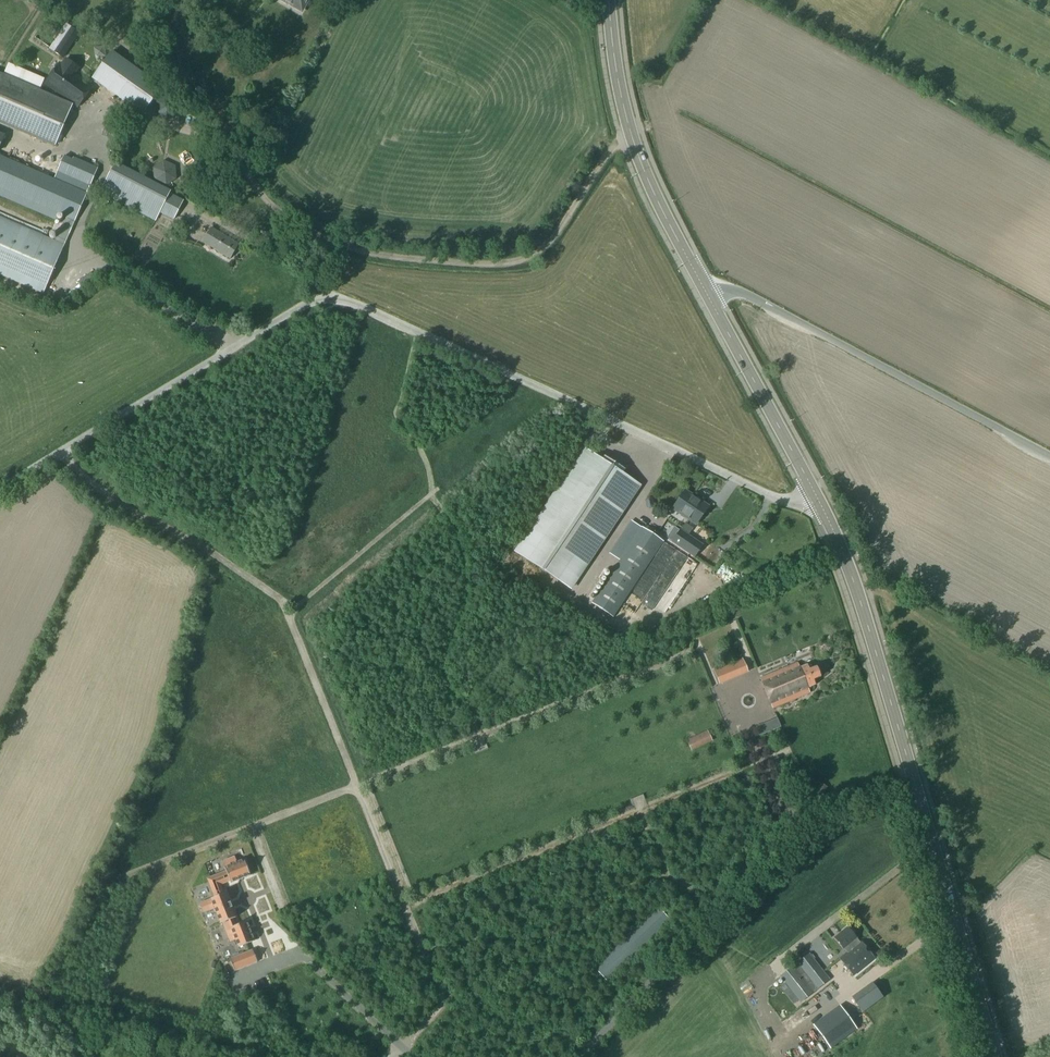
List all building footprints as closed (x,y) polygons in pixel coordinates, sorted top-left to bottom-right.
[(291,6),(292,5),(302,11),(309,0),(281,0),(291,6)] [(66,25),(50,50),(63,59),(80,34),(66,25)] [(155,34),(148,44),(156,50),(163,40),(155,34)] [(164,47),(157,55),(168,63),(174,55),(164,47)] [(106,60),(94,78),(144,114),(157,96),(141,84),(144,80),(116,60),(112,65),(106,60)] [(61,64),(46,84),(78,108),(93,88),(61,64)] [(57,144),(73,107),(4,78),(0,76),(0,120),(57,144)] [(156,102),(156,114),(167,122),(179,116),(179,103),(168,96),(156,102)] [(65,217),(54,242),(64,246),(75,221),(77,222),(99,169),(73,158),(72,160),(64,157),(54,180),(0,157),(0,189),(65,217)] [(164,160),(154,168),(155,181),(166,187),(177,179),(176,165),(164,160)] [(161,213),(171,194),(172,192),(116,164),(102,193),(157,221),(161,213)] [(185,201),(171,194),(161,213),(175,220),(185,201)] [(42,295),(64,246),(54,242),(0,218),(0,276),(42,295)] [(213,228),(204,243),(230,259),(239,245),(213,228)] [(583,440),(590,445),(595,438),(588,433),(583,440)] [(584,449),(516,554),(570,590),(639,485),(584,449)] [(684,491),(672,509),(695,524),(707,506),(684,491)] [(642,528),(593,604),(614,618),(663,542),(642,528)] [(680,530),(672,542),(694,557),(702,545),(680,530)] [(682,566),(668,585),(675,590),(689,572),(682,566)] [(651,601),(660,609),(673,595),(665,587),(651,601)] [(796,662),(760,676),(772,706),(808,692),(806,687),(814,684),(812,679),(819,676),(820,673),(818,667),(815,666),(808,669),(806,664),(798,667),(796,662)] [(718,684),(736,677),(731,664),(713,671),(718,684)] [(707,732),(687,742),(692,751),(712,741),(707,732)] [(236,863),(234,857),(222,862),(224,867),(224,868),(225,872),(209,878),(220,885),(229,881),(230,883),(238,880),(238,881),(242,879),(249,876),(243,860),(236,863)] [(224,894),(220,885),(209,878),(211,881),(207,883),(213,898),(199,904),(202,913),(213,909),(219,924),(221,923),(233,919),(235,918),(231,908),(232,908),(230,903),(229,903),(225,893),(224,894)] [(657,907),(594,968),(609,982),(672,923),(657,907)] [(236,926),(233,919),(221,923),(229,942),(235,940),(237,947),(254,941),(251,933),(249,929),(246,922),(236,926)] [(848,928),(835,939),(848,954),(858,946),(854,942),(857,939),(848,928)] [(862,943),(858,946),(848,954),(840,960),(854,977),(875,960),(862,943)] [(252,950),(229,959),(234,971),(257,962),(252,950)] [(809,954),(793,966),(793,967),(813,993),(830,980),(809,954)] [(813,993),(793,967),(781,976),(800,1002),(813,993)] [(873,984),(851,998),(862,1013),(884,999),(873,984)] [(856,1029),(840,1007),(813,1026),(828,1048),(856,1029)]
